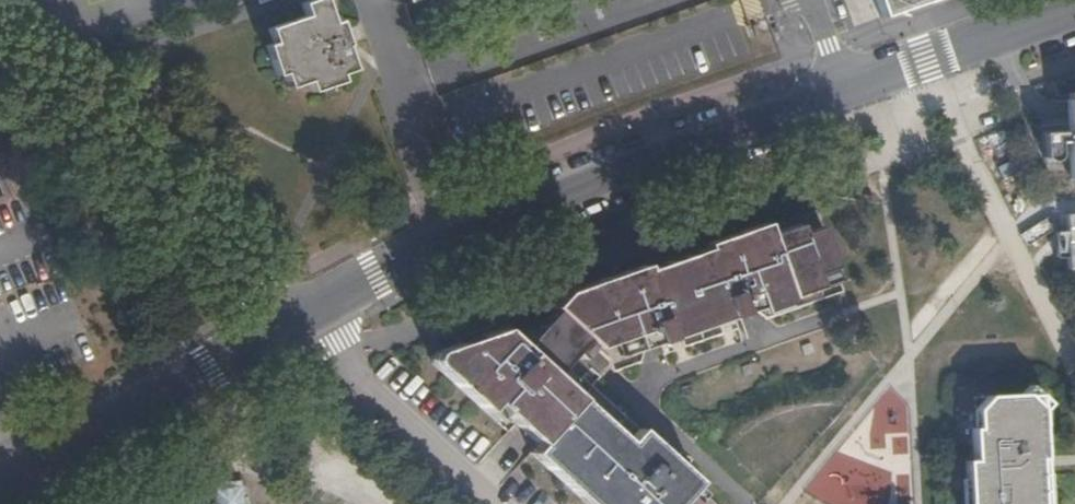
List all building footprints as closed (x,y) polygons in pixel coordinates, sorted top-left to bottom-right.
[(322,0),(313,0),(301,5),(304,17),(267,30),(272,44),(264,47),(274,77),(283,75),(287,89),(306,83),(310,94),(340,84),(338,76),(352,71),(343,47),(346,46),(340,31),(337,22),(331,24),(322,0)] [(879,20),(930,0),(873,0),(879,20)] [(1067,148),(1068,160),(1068,162),(1069,179),(1070,184),(1074,183),(1074,103),(1065,104),(1066,125),(1066,135),(1039,137),(1041,163),(1057,162),(1056,148),(1067,148)] [(431,365),(486,415),(492,408),(539,449),(532,456),(586,503),(690,503),(686,500),(698,487),(639,433),(626,445),(553,380),(587,344),(597,352),(616,346),(630,342),(634,354),(655,347),(775,305),(823,289),(818,276),(833,271),(820,232),(799,238),(796,230),(767,239),(762,227),(702,249),(704,253),(646,273),(644,269),(563,297),(551,311),(553,315),(521,350),(501,334),(434,357),(431,365)] [(838,284),(833,271),(818,276),(823,289),(838,284)] [(630,342),(616,346),(621,359),(634,354),(630,342)] [(1044,474),(1043,456),(1041,414),(1049,405),(1031,390),(1022,399),(992,401),(980,414),(982,433),(977,434),(977,463),(968,464),(970,503),(1045,503),(1044,474)] [(213,485),(213,491),(207,492),(208,503),(248,503),(246,488),(240,488),(239,482),(213,485)]
